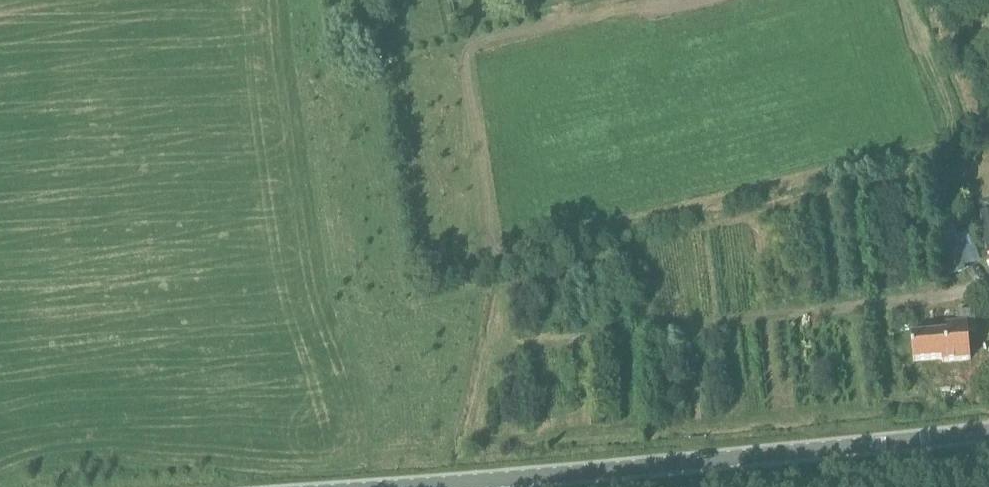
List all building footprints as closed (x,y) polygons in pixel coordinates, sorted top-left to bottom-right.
[(981,214),(987,253),(988,253),(988,212),(981,214)] [(963,222),(954,225),(958,237),(968,234),(963,222)] [(950,226),(937,231),(952,274),(965,269),(950,226)] [(913,335),(911,335),(913,361),(915,361),(944,358),(945,364),(973,361),(970,333),(978,332),(976,310),(957,311),(958,322),(946,324),(946,331),(913,335)]
